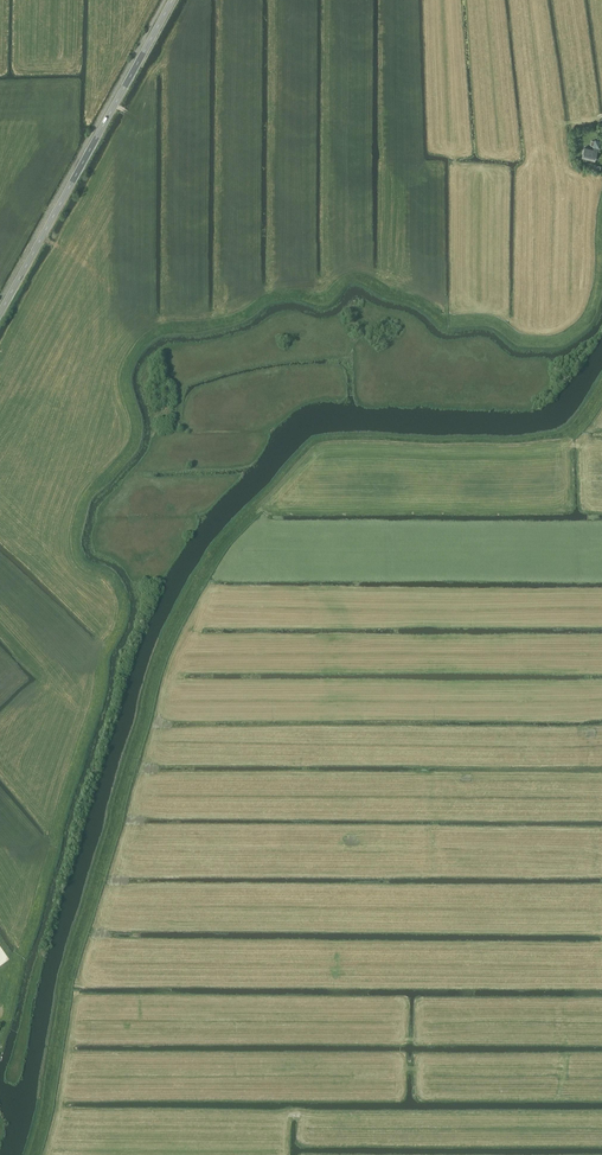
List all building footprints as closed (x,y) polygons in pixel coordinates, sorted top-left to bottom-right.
[(594,161),(597,151),(584,148),(582,157),(594,161)]
